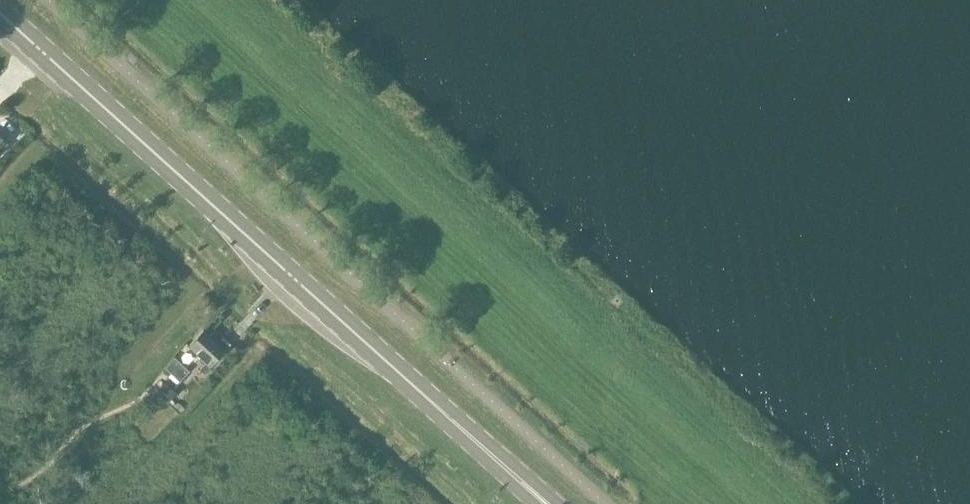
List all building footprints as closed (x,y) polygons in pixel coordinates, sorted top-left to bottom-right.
[(204,372),(227,346),(203,325),(187,343),(206,360),(200,367),(204,372)] [(173,354),(164,365),(180,379),(189,368),(173,354)] [(165,379),(155,390),(167,401),(177,390),(165,379)]
